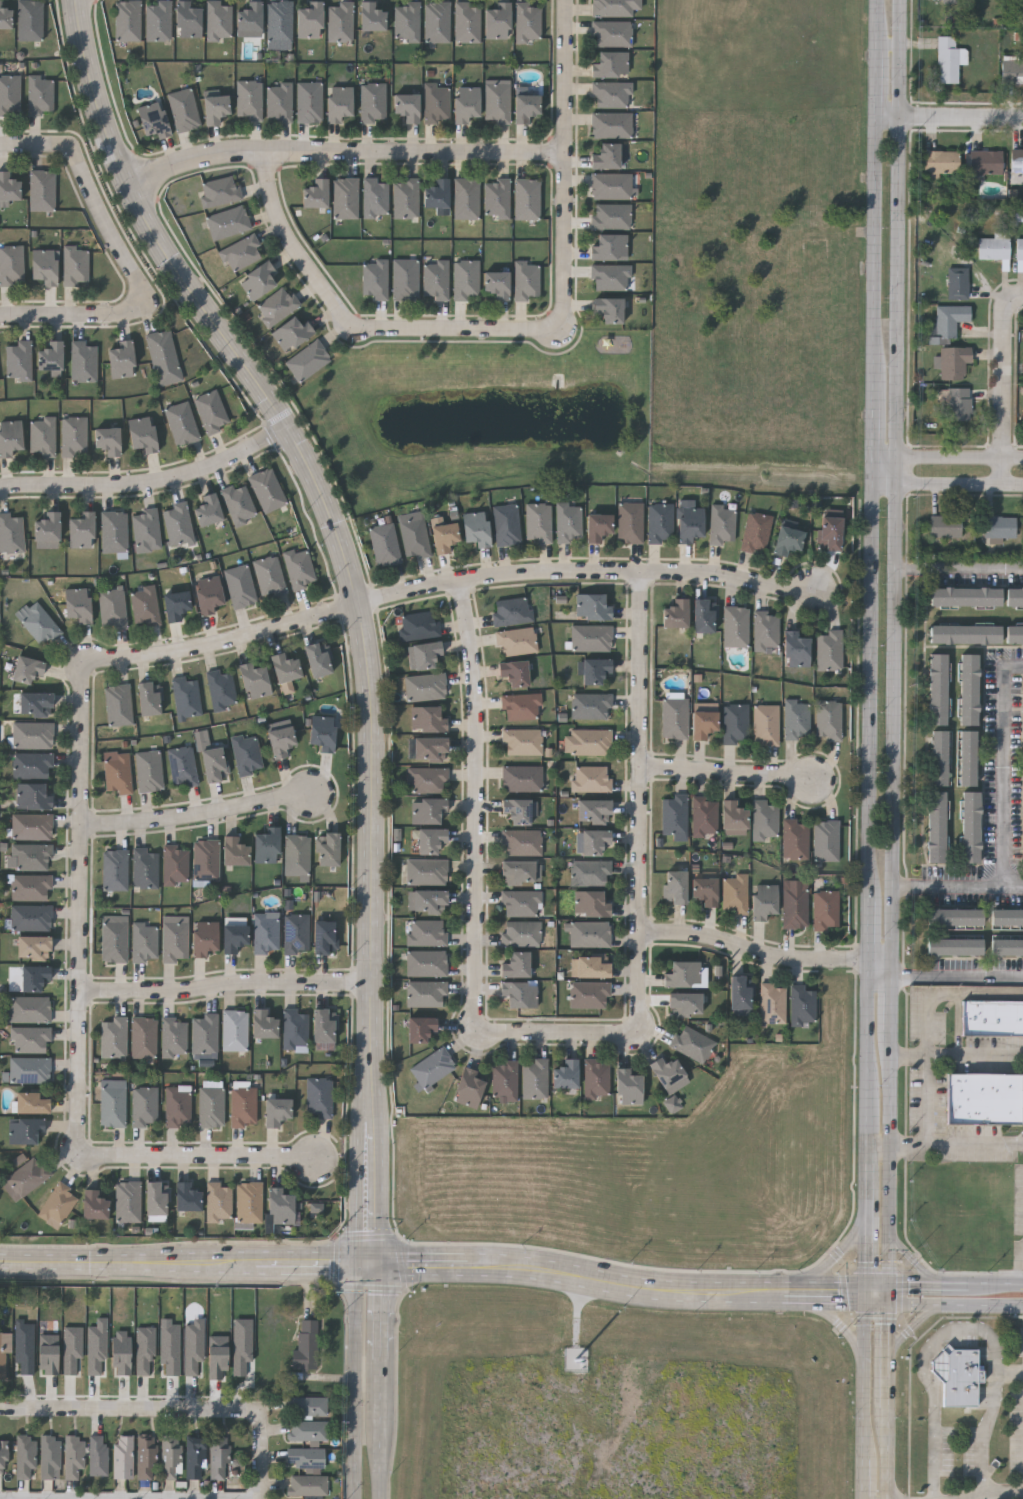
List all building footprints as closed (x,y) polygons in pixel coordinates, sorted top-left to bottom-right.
[(42,0),(42,41),(17,41),(17,0),(42,0)] [(146,41),(146,4),(156,4),(156,0),(170,0),(170,41),(146,41)] [(591,16),(591,0),(631,0),(631,16),(591,16)] [(140,41),(115,41),(115,1),(140,1),(140,41)] [(175,1),(200,1),(200,37),(175,37),(175,1)] [(237,30),(237,10),(247,10),(247,1),(261,1),(261,30),(237,30)] [(231,39),(206,39),(206,2),(231,2),(231,39)] [(266,2),(291,2),(291,41),(266,41),(266,2)] [(321,2),(321,38),(297,38),(297,2),(321,2)] [(327,41),(327,6),(338,6),(338,2),(352,2),(352,41),(327,41)] [(385,31),(359,31),(359,2),(374,2),(374,9),(385,9),(385,31)] [(418,39),(394,39),(394,2),(418,2),(418,39)] [(425,2),(449,2),(449,42),(425,42),(425,2)] [(509,39),(484,39),(484,2),(509,2),(509,39)] [(539,2),(539,40),(514,40),(514,2),(539,2)] [(479,42),(454,42),(454,4),(479,4),(479,42)] [(11,28),(0,28),(0,8),(11,8),(11,28)] [(631,21),(631,46),(591,46),(591,21),(631,21)] [(967,50),(967,66),(959,66),(959,85),(938,85),(938,38),(956,38),(956,50),(967,50)] [(591,76),(591,51),(627,51),(627,76),(591,76)] [(1001,62),(1022,62),(1022,86),(1001,86),(1001,62)] [(19,115),(0,115),(0,76),(19,76),(19,115)] [(28,76),(52,76),(52,115),(28,115),(28,76)] [(261,81),(261,121),(247,121),(247,115),(236,115),(236,81),(261,81)] [(297,123),(297,82),(321,82),(321,123),(297,123)] [(631,107),(591,107),(591,82),(631,82),(631,107)] [(291,83),(291,121),(266,121),(266,83),(291,83)] [(384,121),(360,121),(360,84),(384,84),(384,121)] [(448,84),(448,121),(423,121),(423,84),(448,84)] [(509,84),(509,122),(484,122),(484,84),(509,84)] [(341,122),(327,122),(327,86),(351,86),(351,115),(341,115),(341,122)] [(467,123),(454,123),(454,87),(478,87),(478,116),(467,116),(467,123)] [(166,94),(190,88),(200,126),(176,132),(166,94)] [(393,113),(393,94),(418,94),(418,123),(404,123),(404,113),(393,113)] [(529,123),(513,123),(513,94),(539,95),(539,114),(529,114),(529,123)] [(228,96),(228,115),(219,115),(219,125),(203,125),(203,96),(228,96)] [(142,135),(136,106),(161,101),(168,136),(156,138),(154,132),(142,135)] [(591,137),(591,113),(631,113),(631,137),(591,137)] [(590,168),(590,143),(618,143),(618,168),(590,168)] [(1011,151),(1022,151),(1022,186),(1011,186),(1011,151)] [(925,152),(959,153),(959,176),(924,175),(925,152)] [(1003,152),(1003,176),(970,176),(970,152),(1003,152)] [(54,211),(29,211),(29,170),(54,170),(54,211)] [(23,200),(0,200),(0,171),(12,171),(12,179),(23,179),(23,200)] [(631,173),(631,199),(591,199),(591,173),(631,173)] [(198,185),(235,174),(242,198),(205,209),(198,185)] [(387,215),(362,215),(362,177),(377,177),(377,182),(387,182),(387,215)] [(327,207),(302,207),(302,187),(313,187),(313,178),(327,178),(327,207)] [(357,218),(332,218),(332,178),(357,178),(357,218)] [(448,207),(423,207),(423,186),(432,186),(432,178),(448,178),(448,207)] [(417,218),(393,218),(393,179),(417,179),(417,218)] [(453,218),(453,179),(478,179),(478,218),(453,218)] [(508,218),(484,218),(484,179),(508,179),(508,218)] [(538,179),(538,220),(513,220),(513,179),(538,179)] [(592,204),(629,205),(629,229),(591,229),(592,204)] [(206,216),(244,205),(250,230),(212,240),(206,216)] [(218,252),(251,234),(264,256),(231,274),(218,252)] [(591,259),(591,234),(626,234),(626,259),(591,259)] [(979,261),(979,239),(1010,239),(1010,261),(979,261)] [(23,284),(0,284),(0,246),(23,246),(23,284)] [(63,247),(88,247),(88,286),(63,286),(63,247)] [(42,279),(30,279),(30,250),(56,250),(56,286),(42,286),(42,279)] [(417,259),(417,300),(393,300),(393,259),(417,259)] [(237,280),(266,260),(280,281),(251,301),(237,280)] [(448,299),(423,299),(423,260),(448,260),(448,299)] [(387,261),(387,298),(362,298),(362,261),(387,261)] [(478,261),(478,299),(453,299),(453,261),(478,261)] [(538,263),(538,300),(513,300),(513,263),(538,263)] [(628,265),(628,290),(591,290),(591,265),(628,265)] [(969,301),(948,301),(948,269),(969,269),(969,301)] [(508,271),(508,300),(494,300),(494,292),(483,292),(483,271),(508,271)] [(265,326),(254,305),(287,287),(298,308),(265,326)] [(621,298),(621,323),(601,323),(601,313),(593,313),(593,298),(621,298)] [(971,307),(971,323),(956,323),(956,344),(937,344),(937,307),(971,307)] [(280,351),(271,329),(295,318),(298,324),(307,321),(314,337),(280,351)] [(152,373),(147,333),(171,331),(176,370),(152,373)] [(30,340),(30,380),(6,380),(6,345),(16,345),(16,340),(30,340)] [(117,340),(132,340),(132,378),(108,378),(108,348),(117,348),(117,340)] [(331,361),(297,382),(284,361),(318,340),(331,361)] [(61,341),(61,370),(37,370),(37,348),(47,348),(47,341),(61,341)] [(71,341),(85,341),(85,345),(96,345),(96,382),(71,382),(71,341)] [(941,381),(941,349),(972,349),(972,364),(965,364),(965,381),(941,381)] [(206,435),(193,398),(217,390),(229,427),(206,435)] [(971,390),(971,424),(945,424),(945,390),(971,390)] [(175,446),(164,408),(188,401),(199,439),(175,446)] [(55,417),(55,455),(30,455),(30,417),(55,417)] [(86,417),(86,456),(61,456),(61,417),(86,417)] [(142,448),(130,449),(127,420),(152,417),(156,452),(143,453),(142,448)] [(12,457),(0,458),(0,421),(20,420),(21,449),(12,450),(12,457)] [(119,456),(105,456),(105,448),(94,448),(94,428),(119,428),(119,456)] [(263,514),(248,477),(271,467),(286,504),(263,514)] [(219,492),(242,482),(257,515),(234,525),(219,492)] [(222,520),(199,526),(194,507),(203,504),(201,496),(214,493),(222,520)] [(163,510),(172,508),(171,504),(186,501),(193,541),(169,545),(163,510)] [(642,543),(618,543),(618,502),(642,502),(642,543)] [(550,543),(525,543),(525,504),(550,504),(550,543)] [(580,541),(555,541),(555,504),(580,504),(580,541)] [(672,504),(672,539),(662,539),(662,543),(647,543),(647,504),(672,504)] [(519,544),(494,546),(492,506),(517,505),(519,544)] [(709,544),(710,507),(735,508),(734,545),(709,544)] [(677,508),(702,508),(702,536),(691,536),(691,544),(677,544),(677,508)] [(160,547),(136,551),(131,512),(155,509),(160,547)] [(93,511),(93,547),(67,547),(67,518),(80,518),(80,511),(93,511)] [(58,540),(33,540),(33,520),(44,520),(44,512),(58,512),(58,540)] [(102,551),(102,512),(126,512),(126,551),(102,551)] [(488,547),(475,547),(475,541),(463,542),(462,513),(487,512),(488,547)] [(741,550),(746,513),(770,516),(766,553),(741,550)] [(600,543),(586,543),(586,515),(611,514),(611,534),(600,534),(600,543)] [(984,537),(984,515),(1014,515),(1014,537),(984,537)] [(22,552),(0,552),(0,516),(22,516),(22,552)] [(840,517),(840,550),(819,550),(819,517),(840,517)] [(962,539),(930,539),(930,517),(962,517),(962,539)] [(406,560),(398,523),(422,518),(430,554),(406,560)] [(449,552),(435,555),(429,527),(455,522),(458,542),(448,544),(449,552)] [(376,567),(368,528),(393,523),(400,562),(376,567)] [(789,548),(786,557),(771,552),(780,525),(804,533),(797,551),(789,548)] [(292,589),(283,553),(307,547),(316,583),(292,589)] [(287,592),(262,599),(252,561),(276,555),(287,592)] [(248,564),(256,603),(232,608),(224,569),(248,564)] [(214,613),(200,615),(194,580),(218,576),(223,603),(213,605),(214,613)] [(159,623),(135,626),(129,589),(154,585),(159,623)] [(931,604),(931,586),(1002,586),(1002,604),(931,604)] [(98,589),(123,587),(126,627),(101,629),(98,589)] [(1007,587),(1022,587),(1022,606),(1007,606),(1007,587)] [(64,588),(90,588),(90,623),(75,623),(75,617),(64,617),(64,588)] [(162,594),(187,590),(190,609),(179,611),(181,620),(167,623),(162,594)] [(611,606),(611,619),(575,619),(575,594),(604,594),(604,606),(611,606)] [(531,622),(494,626),(491,601),(528,597),(531,622)] [(662,627),(662,606),(673,606),(673,598),(687,598),(687,627),(662,627)] [(692,632),(692,599),(715,599),(715,632),(692,632)] [(60,635),(39,647),(19,615),(40,602),(60,635)] [(723,646),(723,607),(747,607),(747,646),(723,646)] [(439,635),(401,642),(397,617),(435,611),(439,635)] [(777,648),(753,648),(753,611),(777,611),(777,648)] [(1001,625),(1001,642),(930,642),(930,625),(1001,625)] [(1006,625),(1022,625),(1022,643),(1006,643),(1006,625)] [(571,650),(571,626),(611,626),(611,650),(571,650)] [(496,631),(534,627),(537,652),(499,656),(496,631)] [(840,629),(840,670),(816,670),(816,634),(826,634),(826,629),(840,629)] [(808,636),(808,666),(784,666),(784,636),(808,636)] [(319,651),(326,649),(332,672),(311,678),(302,646),(317,642),(319,651)] [(435,668),(414,670),(412,645),(440,642),(442,656),(434,657),(435,668)] [(301,678),(276,683),(270,656),(283,652),(285,660),(296,657),(301,678)] [(946,652),(946,724),(928,724),(928,652),(946,652)] [(977,652),(977,724),(960,724),(960,652),(977,652)] [(45,663),(41,677),(32,674),(29,685),(9,679),(17,655),(45,663)] [(582,685),(582,659),(610,659),(610,674),(601,674),(601,685),(582,685)] [(239,665),(252,662),(253,668),(265,666),(270,695),(245,700),(239,665)] [(508,687),(508,678),(497,678),(497,662),(527,662),(527,687),(508,687)] [(231,671),(236,707),(211,710),(206,671),(219,670),(220,673),(231,671)] [(405,676),(445,674),(446,698),(406,701),(405,676)] [(202,714),(177,718),(171,680),(196,677),(202,714)] [(138,716),(137,682),(159,681),(160,715),(138,716)] [(132,725),(107,727),(104,686),(129,684),(132,725)] [(52,693),(52,716),(18,716),(18,693),(52,693)] [(540,718),(503,721),(502,695),(538,693),(540,718)] [(610,719),(571,719),(571,694),(610,694),(610,719)] [(662,739),(662,699),(686,699),(686,739),(662,739)] [(784,739),(784,701),(809,701),(809,739),(784,739)] [(815,701),(840,701),(840,740),(815,740),(815,701)] [(722,743),(722,704),(747,704),(747,743),(722,743)] [(447,718),(447,732),(412,732),(412,706),(439,706),(439,718),(447,718)] [(777,706),(777,745),(753,745),(753,706),(777,706)] [(716,732),(706,732),(706,741),(692,741),(692,712),(716,712),(716,732)] [(318,753),(318,745),(308,745),(308,717),(333,717),(333,753),(318,753)] [(12,723),(52,723),(52,749),(12,749),(12,723)] [(287,757),(272,760),(266,732),(291,726),(295,746),(285,748),(287,757)] [(541,728),(541,755),(502,755),(502,728),(541,728)] [(930,784),(930,729),(947,729),(947,784),(930,784)] [(975,729),(975,784),(960,784),(960,729),(975,729)] [(610,730),(610,755),(565,755),(565,730),(610,730)] [(256,734),(262,771),(237,775),(232,738),(256,734)] [(446,761),(414,761),(414,739),(446,739),(446,761)] [(198,784),(173,788),(166,750),(191,746),(198,784)] [(206,783),(199,751),(221,746),(228,778),(206,783)] [(134,753),(159,751),(163,790),(138,793),(134,753)] [(12,778),(12,753),(52,753),(52,778),(12,778)] [(131,793),(106,794),(104,756),(129,755),(131,793)] [(541,765),(541,790),(501,790),(501,765),(541,765)] [(572,791),(572,767),(611,767),(611,791),(572,791)] [(408,768),(447,768),(447,792),(408,792),(408,768)] [(51,795),(51,809),(16,809),(16,784),(44,784),(44,795),(51,795)] [(944,790),(944,861),(927,861),(927,790),(944,790)] [(961,861),(961,790),(980,790),(980,861),(961,861)] [(686,794),(686,833),(662,833),(662,798),(672,798),(672,794),(686,794)] [(716,797),(716,836),(692,836),(692,797),(716,797)] [(410,823),(410,798),(447,798),(447,813),(439,813),(439,823),(410,823)] [(529,825),(508,825),(508,815),(501,815),(501,799),(529,799),(529,825)] [(577,822),(577,800),(609,800),(609,822),(577,822)] [(736,800),(736,807),(746,807),(746,831),(736,831),(736,833),(722,833),(722,800),(736,800)] [(767,800),(767,804),(777,804),(777,840),(752,840),(752,800),(767,800)] [(51,814),(51,839),(12,839),(12,814),(51,814)] [(807,860),(782,859),(782,820),(807,821),(807,860)] [(838,821),(838,861),(813,861),(813,821),(838,821)] [(253,862),(253,835),(266,835),(266,827),(278,827),(278,862),(253,862)] [(447,829),(447,843),(437,843),(437,854),(417,854),(417,829),(447,829)] [(541,854),(502,854),(502,829),(541,829),(541,854)] [(609,844),(601,844),(601,856),(581,856),(581,830),(609,830),(609,844)] [(338,833),(338,866),(317,866),(317,833),(338,833)] [(308,874),(284,874),(284,835),(308,835),(308,874)] [(223,865),(223,837),(237,837),(237,844),(247,844),(247,865),(223,865)] [(194,880),(194,840),(217,840),(217,880),(194,880)] [(50,870),(12,870),(12,844),(50,844),(50,870)] [(163,885),(163,846),(187,846),(187,885),(163,885)] [(126,850),(126,890),(102,890),(102,850),(126,850)] [(132,888),(132,850),(157,850),(157,888),(132,888)] [(447,859),(447,883),(407,883),(407,859),(447,859)] [(610,860),(610,885),(571,885),(571,860),(610,860)] [(500,885),(500,861),(539,861),(539,885),(500,885)] [(685,871),(685,904),(664,904),(664,871),(685,871)] [(50,900),(11,900),(11,874),(50,874),(50,900)] [(722,875),(747,875),(747,913),(722,913),(722,875)] [(716,878),(716,907),(703,907),(703,899),(691,899),(691,878),(716,878)] [(752,920),(752,885),(777,885),(777,914),(765,914),(765,920),(752,920)] [(807,889),(807,928),(782,928),(782,889),(807,889)] [(407,913),(407,890),(445,890),(445,913),(407,913)] [(539,891),(539,916),(501,916),(501,891),(539,891)] [(610,917),(574,917),(574,891),(602,891),(602,902),(610,902),(610,917)] [(837,891),(837,929),(813,929),(813,891),(837,891)] [(10,905),(51,905),(51,929),(10,929),(10,905)] [(983,908),(983,923),(928,923),(928,908),(983,908)] [(992,908),(1022,908),(1022,924),(992,924),(992,908)] [(253,913),(277,913),(277,953),(253,953),(253,913)] [(283,953),(283,914),(308,914),(308,953),(283,953)] [(126,962),(102,962),(102,916),(126,916),(126,962)] [(162,961),(162,917),(187,917),(187,961),(162,961)] [(446,946),(408,946),(408,920),(446,920),(446,946)] [(217,922),(217,951),(206,951),(206,957),(192,957),(192,922),(217,922)] [(337,922),(337,954),(313,954),(313,922),(337,922)] [(501,922),(539,922),(539,946),(501,946),(501,922)] [(609,947),(569,947),(569,922),(609,922),(609,947)] [(132,961),(132,924),(157,924),(157,961),(132,961)] [(237,954),(222,954),(222,926),(247,926),(247,946),(237,946),(237,954)] [(16,936),(50,936),(50,959),(16,959),(16,936)] [(928,954),(928,938),(983,938),(983,954),(928,954)] [(992,938),(1022,938),(1022,954),(992,954),(992,938)] [(446,951),(446,977),(406,977),(406,951),(446,951)] [(528,978),(500,978),(500,962),(508,962),(508,952),(528,952),(528,978)] [(571,957),(609,957),(609,978),(571,978),(571,957)] [(670,973),(670,962),(701,962),(701,987),(664,987),(664,973),(670,973)] [(20,967),(49,967),(49,981),(40,981),(40,992),(20,992),(20,967)] [(750,1015),(729,1015),(729,977),(750,977),(750,1015)] [(445,982),(445,1007),(407,1007),(407,982),(445,982)] [(535,1008),(506,1008),(506,998),(500,998),(500,983),(535,983),(535,1008)] [(608,1009),(570,1008),(570,983),(609,983),(608,1009)] [(760,1023),(760,983),(785,983),(785,1023),(760,1023)] [(790,985),(804,985),(804,990),(815,990),(815,1025),(790,1025),(790,985)] [(700,1016),(667,1016),(667,994),(700,994),(700,1016)] [(50,1022),(8,1022),(8,996),(50,996),(50,1022)] [(962,999),(1022,1000),(1022,1035),(962,1035),(962,999)] [(283,1008),(297,1008),(297,1014),(307,1014),(307,1047),(283,1047),(283,1008)] [(251,1038),(251,1009),(267,1009),(267,1016),(277,1016),(277,1038),(251,1038)] [(247,1010),(247,1050),(222,1050),(222,1010),(247,1010)] [(313,1043),(313,1010),(335,1010),(335,1043),(313,1043)] [(217,1053),(192,1053),(192,1017),(202,1017),(202,1013),(217,1013),(217,1053)] [(126,1016),(126,1057),(99,1057),(99,1020),(110,1020),(110,1016),(126,1016)] [(156,1017),(156,1058),(131,1058),(131,1017),(156,1017)] [(162,1056),(162,1017),(186,1017),(186,1056),(162,1056)] [(406,1043),(406,1018),(436,1018),(436,1033),(427,1033),(427,1043),(406,1043)] [(703,1064),(669,1047),(680,1024),(715,1042),(703,1064)] [(49,1052),(10,1052),(10,1027),(49,1027),(49,1052)] [(423,1090),(409,1070),(441,1046),(456,1066),(423,1090)] [(49,1057),(49,1082),(8,1082),(8,1057),(49,1057)] [(648,1065),(660,1058),(664,1065),(674,1059),(688,1082),(667,1095),(648,1065)] [(577,1088),(552,1089),(552,1068),(562,1068),(562,1059),(577,1059),(577,1088)] [(584,1097),(584,1059),(608,1059),(608,1097),(584,1097)] [(546,1099),(522,1099),(522,1060),(546,1060),(546,1099)] [(516,1101),(492,1101),(492,1061),(516,1061),(516,1101)] [(476,1108),(453,1102),(461,1069),(485,1075),(476,1108)] [(629,1069),(629,1076),(641,1076),(641,1104),(616,1104),(616,1069),(629,1069)] [(948,1123),(948,1072),(1022,1072),(1022,1123),(948,1123)] [(330,1078),(330,1117),(306,1117),(306,1078),(330,1078)] [(100,1126),(100,1080),(124,1080),(124,1126),(100,1126)] [(157,1087),(157,1126),(132,1126),(132,1087),(157,1087)] [(165,1127),(165,1087),(190,1087),(190,1127),(165,1127)] [(198,1128),(198,1088),(223,1088),(223,1128),(198,1128)] [(231,1088),(255,1088),(255,1127),(231,1127),(231,1088)] [(48,1113),(14,1113),(14,1091),(48,1091),(48,1113)] [(664,1102),(671,1115),(684,1107),(677,1095),(664,1102)] [(264,1128),(264,1099),(289,1099),(289,1119),(278,1119),(278,1128),(264,1128)] [(8,1119),(44,1119),(44,1133),(36,1133),(36,1144),(8,1144),(8,1119)] [(28,1160),(24,1154),(14,1160),(17,1166),(28,1160)] [(14,1202),(0,1182),(0,1180),(34,1156),(40,1165),(43,1163),(52,1175),(14,1202)] [(206,1222),(206,1181),(220,1181),(220,1187),(231,1187),(231,1222),(206,1222)] [(56,1229),(35,1214),(58,1182),(79,1197),(56,1229)] [(115,1182),(140,1182),(140,1222),(115,1222),(115,1182)] [(236,1222),(236,1182),(261,1182),(261,1222),(236,1222)] [(145,1217),(145,1183),(167,1183),(167,1218),(159,1218),(159,1217),(145,1217)] [(174,1211),(174,1183),(189,1183),(189,1191),(200,1191),(200,1211),(174,1211)] [(292,1224),(267,1224),(267,1187),(280,1187),(280,1195),(292,1195),(292,1224)] [(96,1199),(107,1199),(106,1220),(81,1218),(82,1190),(96,1191),(96,1199)] [(311,1214),(324,1214),(325,1204),(311,1204),(311,1214)] [(89,1376),(103,1375),(102,1360),(109,1360),(108,1318),(98,1318),(98,1327),(88,1327),(89,1376)] [(36,1324),(24,1324),(24,1320),(17,1319),(16,1363),(21,1363),(21,1375),(35,1375),(36,1324)] [(161,1364),(167,1364),(166,1376),(181,1376),(182,1325),(172,1325),(173,1319),(162,1319),(161,1364)] [(186,1376),(199,1376),(199,1362),(206,1362),(205,1319),(194,1319),(194,1325),(185,1325),(186,1376)] [(254,1320),(235,1319),(234,1376),(247,1377),(247,1362),(253,1362),(254,1320)] [(317,1319),(317,1369),(297,1369),(297,1319),(317,1319)] [(65,1375),(79,1375),(79,1359),(84,1358),(84,1327),(64,1328),(65,1375)] [(154,1327),(137,1328),(138,1376),(155,1376),(154,1327)] [(8,1376),(0,1376),(0,1331),(8,1331),(8,1376)] [(113,1368),(118,1368),(118,1375),(131,1375),(132,1331),(114,1331),(113,1368)] [(59,1335),(41,1335),(42,1375),(60,1375),(59,1335)] [(210,1380),(224,1380),(224,1371),(230,1371),(229,1336),(210,1336),(210,1380)] [(978,1349),(977,1406),(938,1405),(940,1348),(978,1349)] [(326,1415),(288,1415),(288,1397),(326,1397),(326,1415)] [(287,1421),(326,1421),(326,1440),(287,1440),(287,1421)] [(36,1434),(36,1479),(16,1479),(16,1434),(36,1434)] [(41,1479),(41,1435),(60,1435),(60,1479),(41,1479)] [(64,1435),(83,1435),(83,1470),(80,1470),(80,1479),(64,1479),(64,1435)] [(107,1476),(89,1476),(89,1435),(107,1435),(107,1476)] [(179,1435),(179,1479),(160,1479),(161,1435),(179,1435)] [(152,1478),(113,1477),(113,1436),(134,1436),(134,1438),(153,1438),(152,1478)] [(204,1437),(204,1479),(185,1479),(185,1437),(204,1437)] [(209,1438),(229,1438),(229,1478),(209,1478),(209,1438)] [(324,1448),(324,1469),(286,1469),(286,1448),(324,1448)] [(327,1476),(327,1498),(288,1498),(288,1476),(327,1476)]
